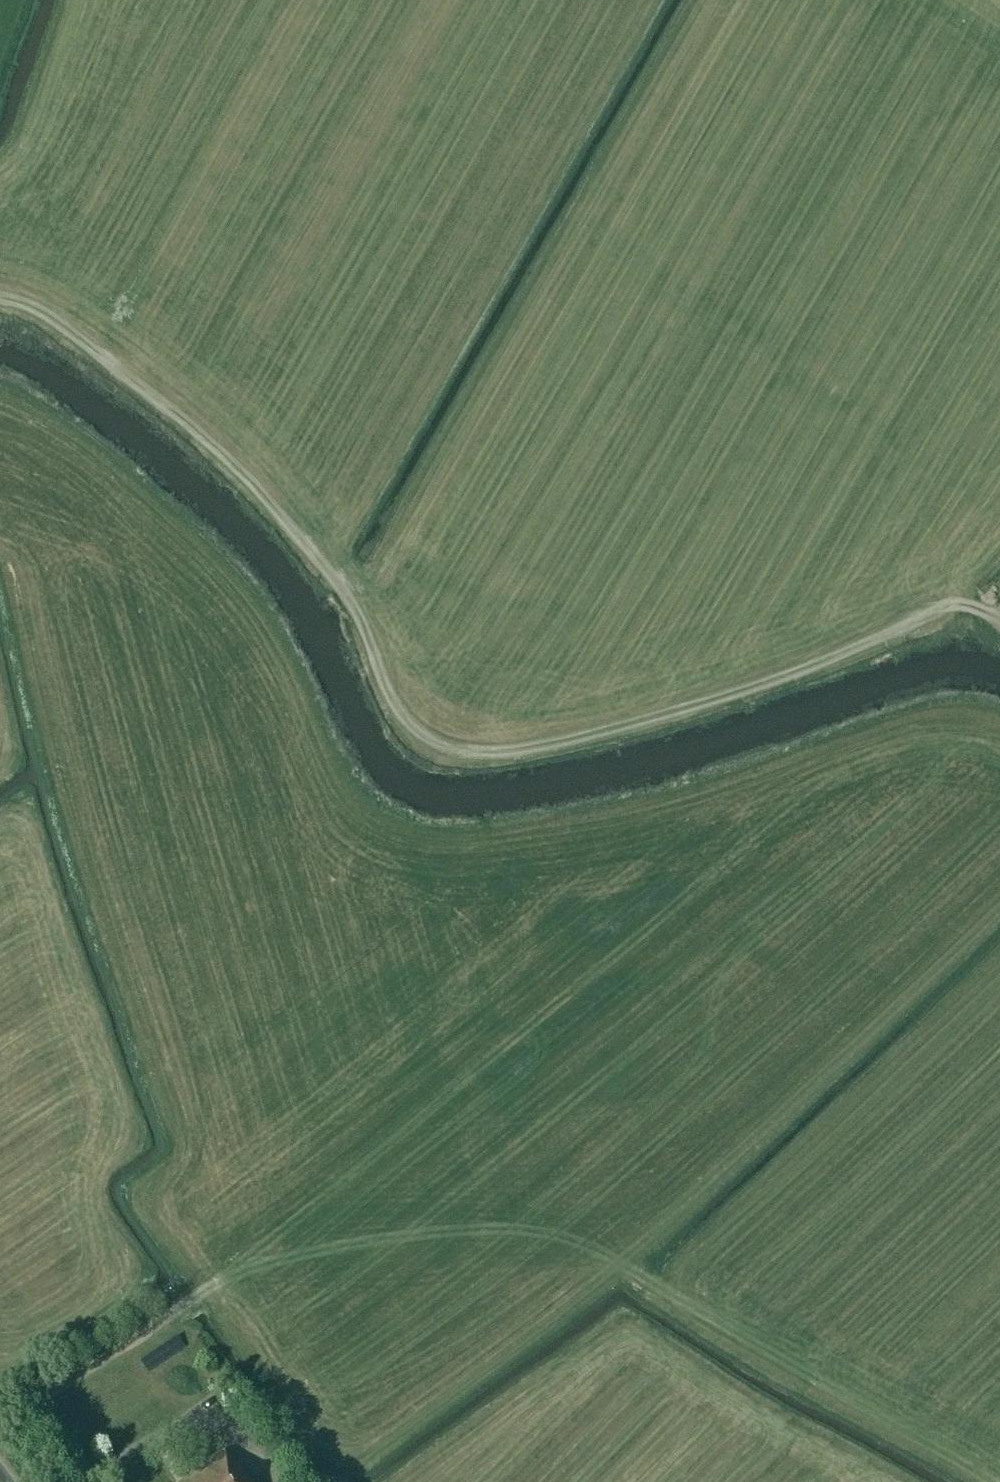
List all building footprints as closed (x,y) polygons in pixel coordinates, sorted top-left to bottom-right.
[(238,1465),(235,1467),(223,1451),(183,1481),(251,1481),(238,1465)]
